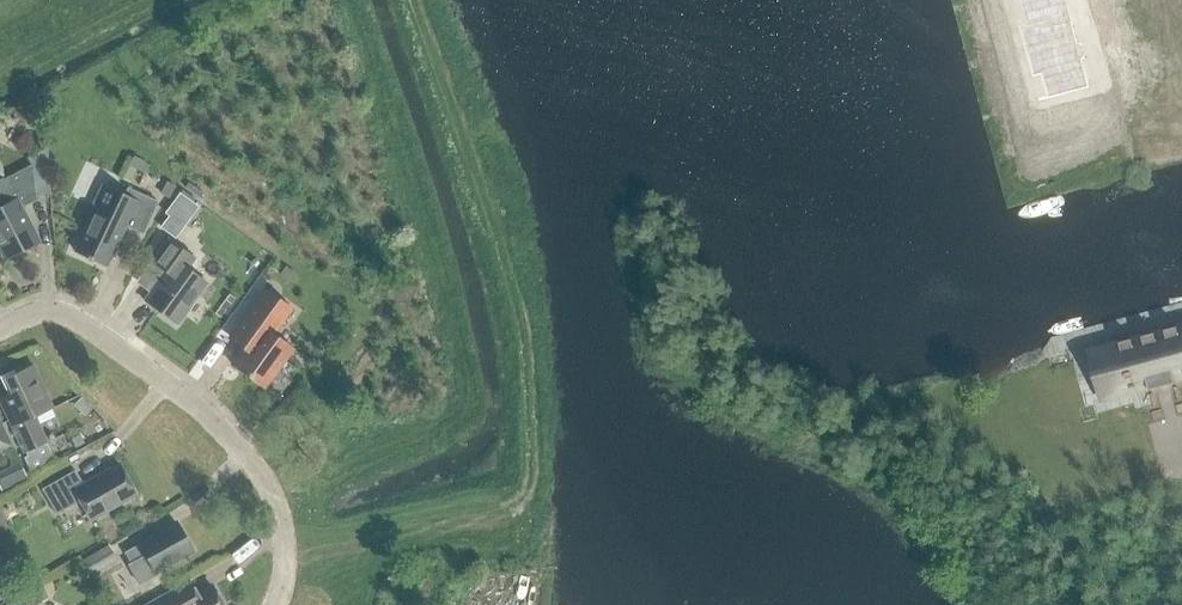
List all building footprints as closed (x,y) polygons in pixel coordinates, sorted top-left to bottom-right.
[(1021,22),(1013,24),(1019,47),(1026,72),(1034,70),(1040,92),(1039,93),(1040,94),(1081,83),(1064,21),(1059,0),(1015,0),(1021,22)] [(36,196),(31,164),(2,179),(2,178),(0,179),(0,248),(5,258),(36,242),(18,208),(37,198),(36,196)] [(95,203),(94,204),(73,250),(106,266),(124,226),(141,234),(157,199),(127,185),(124,192),(101,182),(92,202),(95,203)] [(168,212),(159,224),(171,232),(179,221),(168,212)] [(168,239),(151,262),(165,272),(144,301),(174,323),(205,281),(186,267),(193,257),(168,239)] [(231,364),(262,387),(291,347),(270,333),(289,307),(264,289),(228,339),(242,349),(231,364)] [(1090,351),(1093,360),(1103,398),(1147,386),(1148,390),(1151,389),(1172,383),(1172,384),(1175,383),(1174,379),(1181,377),(1181,326),(1090,351)] [(32,365),(4,378),(11,393),(0,398),(0,404),(15,435),(13,437),(22,455),(26,453),(28,456),(24,458),(30,472),(53,460),(45,443),(47,443),(34,416),(51,407),(32,365)] [(81,397),(74,404),(84,414),(91,407),(81,397)] [(11,445),(0,421),(0,450),(11,445)] [(74,470),(41,489),(55,514),(78,501),(88,519),(134,493),(118,464),(82,485),(74,470)] [(27,478),(21,465),(0,475),(0,490),(27,478)] [(130,563),(127,565),(138,583),(155,573),(154,571),(191,550),(175,523),(123,552),(130,563)] [(79,562),(88,577),(116,560),(107,545),(79,562)] [(0,573),(0,600),(10,595),(0,573)] [(171,590),(144,604),(222,604),(211,586),(199,593),(190,579),(171,590)] [(45,597),(39,586),(27,594),(33,604),(45,597)]
